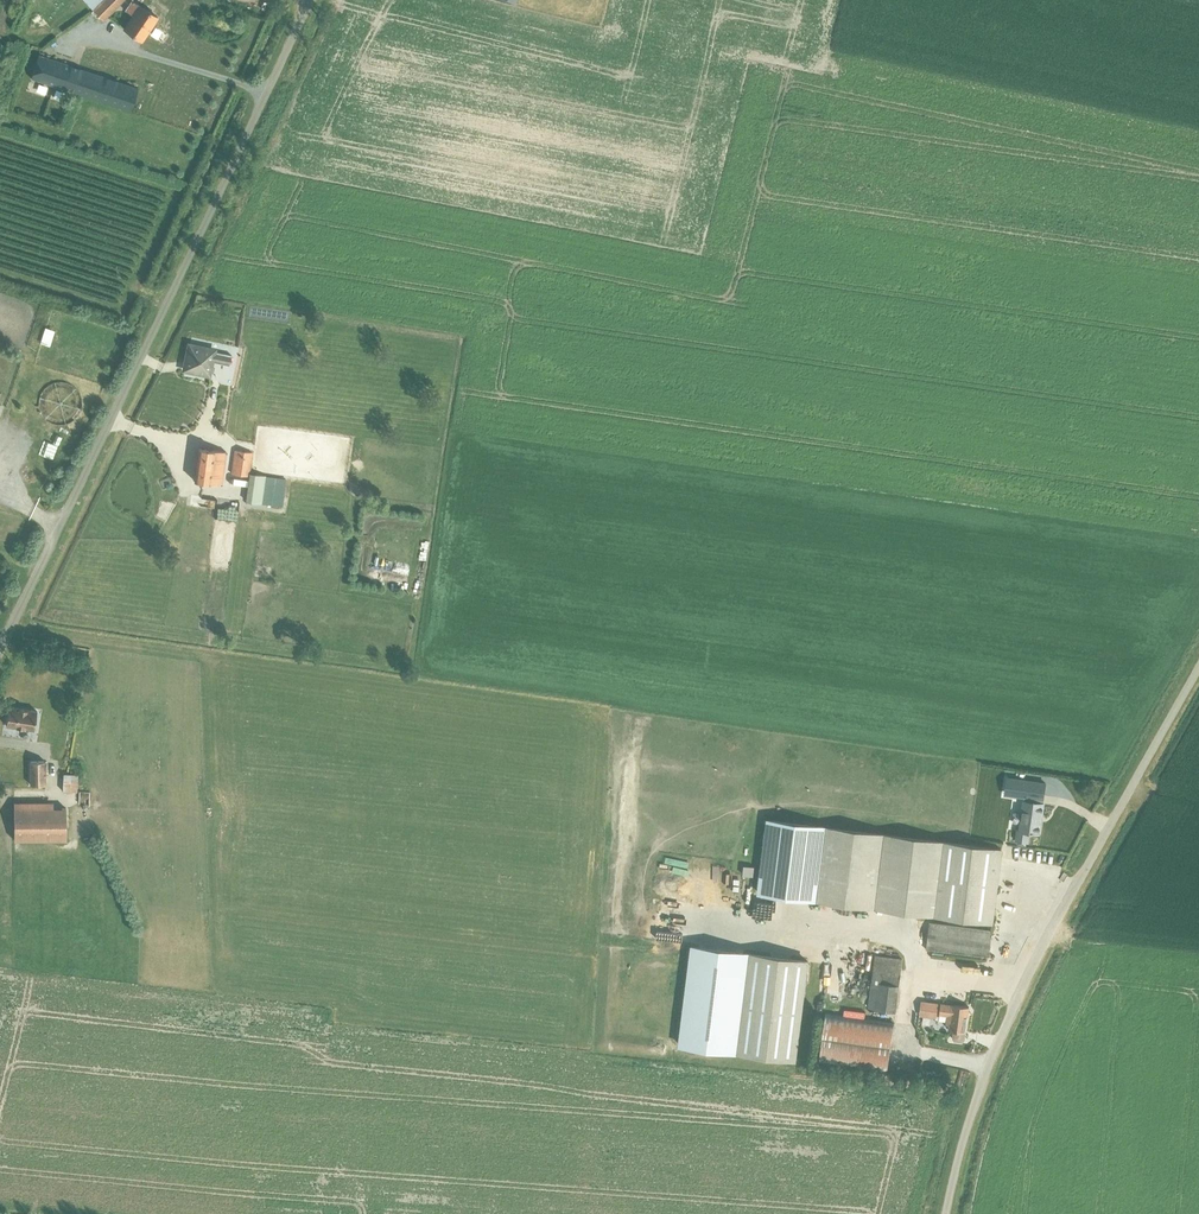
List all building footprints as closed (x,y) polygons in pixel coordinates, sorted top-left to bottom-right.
[(103,20),(123,0),(84,0),(103,20)] [(137,4),(140,0),(139,0),(134,0),(133,2),(131,1),(125,10),(133,15),(124,29),(142,40),(157,17),(137,4)] [(130,112),(138,87),(38,54),(30,79),(130,112)] [(186,368),(209,373),(211,361),(229,364),(230,356),(213,352),(213,351),(190,347),(186,368)] [(41,492),(59,452),(44,446),(26,486),(41,492)] [(221,483),(226,451),(199,447),(195,480),(221,483)] [(252,451),(234,449),(231,473),(249,475),(252,451)] [(265,475),(249,473),(245,500),(261,502),(265,475)] [(37,711),(9,706),(6,725),(34,730),(37,711)] [(44,761),(30,761),(30,784),(45,784),(44,761)] [(64,774),(63,791),(77,791),(78,775),(64,774)] [(1016,779),(1014,796),(1024,797),(1023,801),(1019,829),(1017,829),(1015,839),(1018,840),(1017,843),(1026,844),(1026,841),(1029,841),(1030,831),(1040,832),(1044,803),(1043,803),(1045,783),(1016,779)] [(66,840),(65,808),(14,808),(14,840),(66,840)] [(766,821),(757,891),(993,921),(1002,850),(766,821)] [(991,930),(928,923),(924,949),(988,956),(991,930)] [(691,947),(678,1044),(737,1051),(749,954),(691,947)] [(875,953),(871,981),(867,1006),(895,1010),(898,984),(902,957),(875,953)] [(749,954),(737,1051),(796,1058),(808,962),(749,954)] [(936,1017),(938,1003),(923,1001),(921,1015),(936,1017)] [(942,1001),(940,1012),(947,1013),(946,1023),(949,1024),(949,1028),(953,1029),(952,1037),(954,1039),(962,1040),(964,1038),(965,1031),(969,1005),(942,1001)] [(886,1071),(893,1022),(825,1012),(818,1061),(886,1071)]
